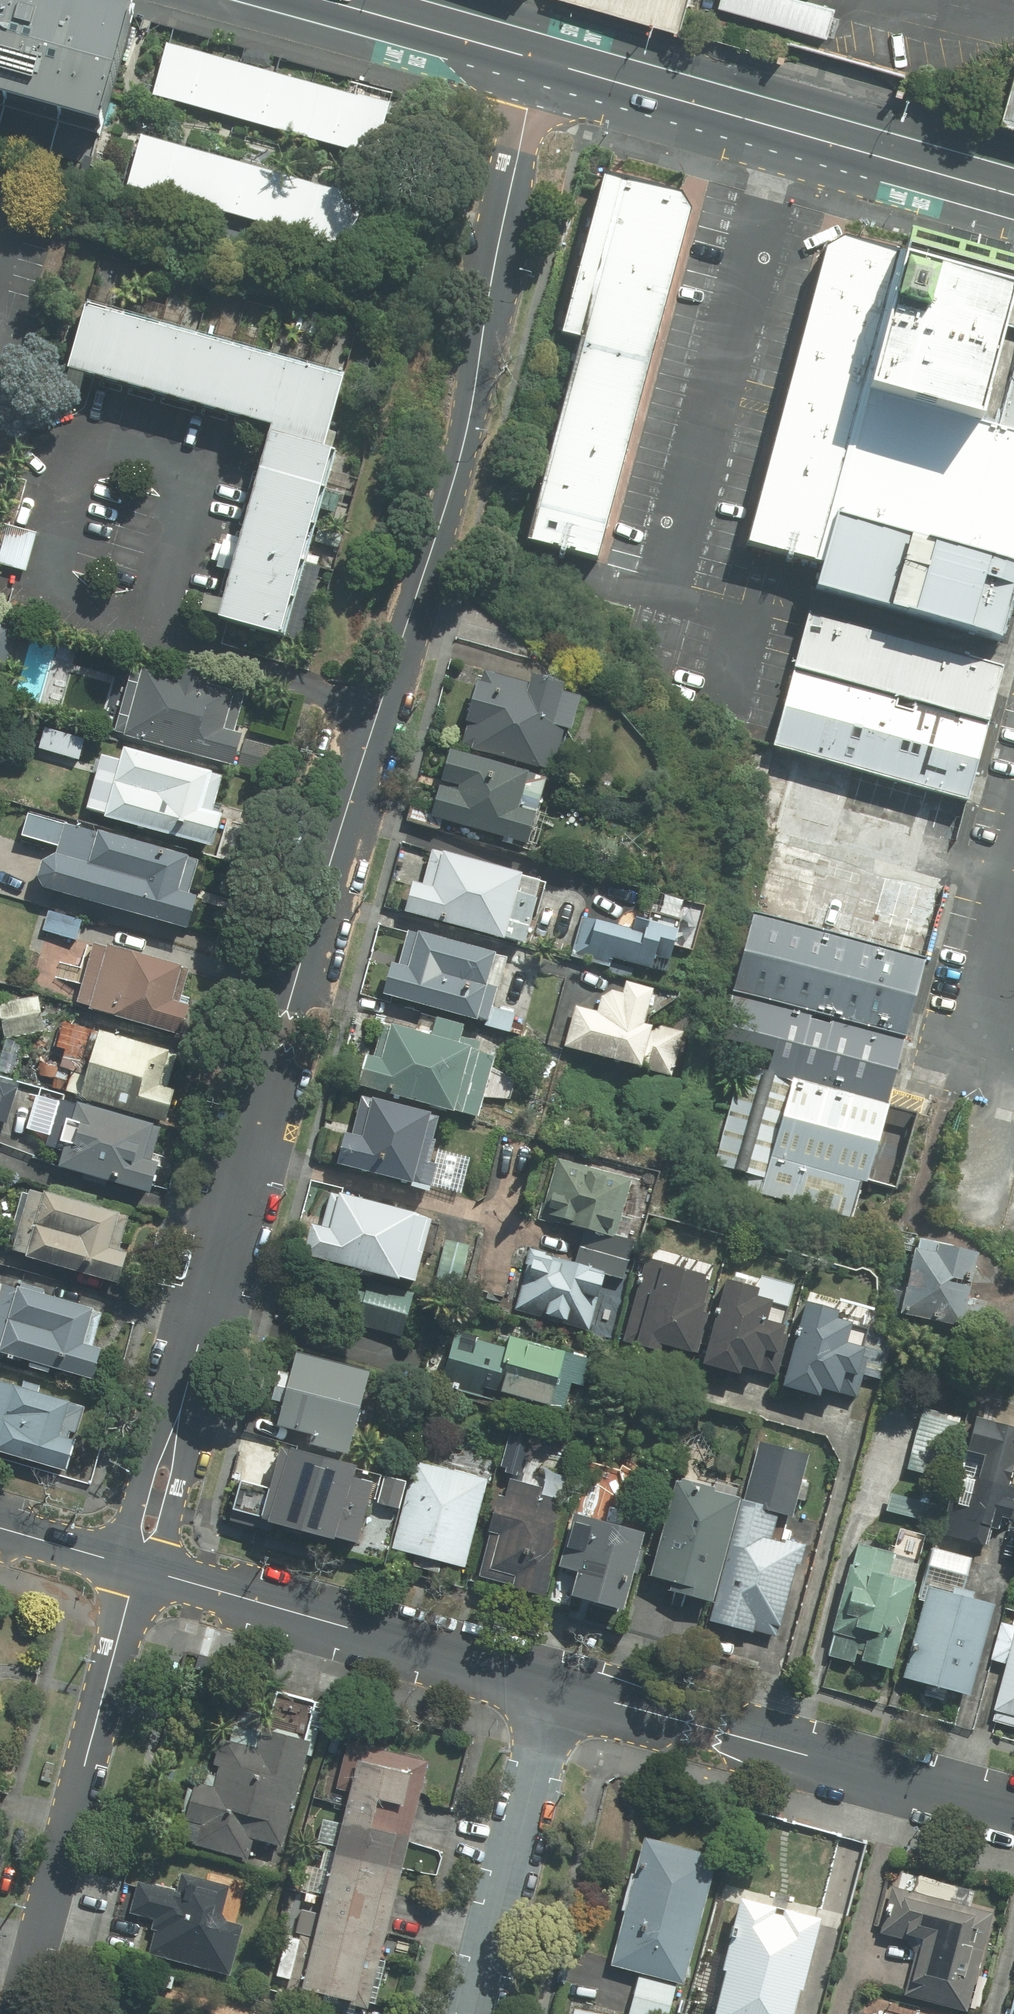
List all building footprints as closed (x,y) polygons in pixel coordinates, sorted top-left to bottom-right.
[(134,19),(65,0),(0,0),(0,109),(102,137),(134,19)] [(678,36),(688,0),(553,0),(678,36)] [(801,0),(722,0),(719,10),(828,40),(837,10),(801,0)] [(376,160),(391,106),(166,47),(152,101),(376,160)] [(1005,116),(1013,119),(1013,84),(1005,116)] [(143,138),(129,192),(353,251),(367,197),(143,138)] [(689,214),(678,197),(601,174),(558,334),(583,342),(527,540),(595,560),(689,214)] [(867,398),(907,256),(844,239),(825,250),(746,545),(821,568),(834,518),(867,398)] [(989,432),(1003,382),(1013,341),(1013,272),(910,243),(907,256),(867,398),(989,432)] [(224,616),(281,632),(337,436),(329,433),(343,383),(92,312),(77,366),(278,422),(224,616)] [(1003,382),(1013,386),(1013,341),(1003,382)] [(1003,382),(989,432),(1013,439),(1013,386),(1003,382)] [(1013,568),(1013,439),(989,432),(867,398),(834,518),(1013,568)] [(998,642),(1013,585),(1013,568),(834,518),(821,568),(814,590),(998,642)] [(41,530),(8,520),(0,548),(0,566),(29,574),(41,530)] [(999,669),(810,616),(795,670),(985,723),(999,669)] [(18,626),(0,621),(0,688),(18,626)] [(985,723),(795,670),(774,744),(964,797),(985,723)] [(215,707),(115,675),(97,730),(197,762),(215,707)] [(460,680),(442,749),(528,771),(545,701),(460,680)] [(86,737),(48,727),(41,752),(80,762),(86,737)] [(201,782),(88,746),(69,804),(183,840),(201,782)] [(423,762),(407,824),(500,847),(516,785),(423,762)] [(167,863),(46,824),(24,893),(145,931),(167,863)] [(405,850),(387,923),(492,949),(510,877),(405,850)] [(587,894),(573,950),(661,973),(675,917),(587,894)] [(84,918),(50,908),(44,928),(78,938),(84,918)] [(907,1037),(928,959),(753,912),(732,989),(907,1037)] [(376,941),(361,999),(460,1025),(475,966),(376,941)] [(174,978),(66,944),(47,1003),(155,1038),(174,978)] [(907,1037),(732,989),(719,1037),(774,1052),(768,1073),(889,1105),(907,1037)] [(559,994),(546,1045),(650,1072),(663,1020),(559,994)] [(36,997),(0,1004),(0,1021),(5,1043),(44,1035),(36,997)] [(362,1030),(347,1088),(450,1115),(465,1057),(362,1030)] [(159,1059),(72,1032),(53,1091),(140,1119),(159,1059)] [(868,1183),(889,1105),(768,1073),(742,1066),(712,1180),(851,1217),(861,1181),(868,1183)] [(20,1087),(0,1081),(0,1126),(6,1128),(20,1087)] [(342,1102),(324,1172),(391,1189),(409,1119),(342,1102)] [(135,1133),(39,1103),(20,1163),(116,1194),(135,1133)] [(633,1178),(558,1156),(541,1213),(617,1235),(633,1178)] [(10,1189),(0,1220),(0,1260),(89,1288),(110,1221),(10,1189)] [(313,1195),(296,1263),(392,1288),(410,1220),(313,1195)] [(470,1245),(448,1240),(437,1283),(459,1289),(470,1245)] [(914,1240),(897,1316),(978,1334),(985,1304),(964,1300),(974,1253),(914,1240)] [(522,1244),(507,1304),(558,1317),(573,1257),(522,1244)] [(629,1274),(614,1335),(666,1349),(682,1288),(629,1274)] [(0,1282),(0,1352),(63,1372),(84,1309),(0,1282)] [(414,1295),(361,1282),(350,1324),(403,1338),(414,1295)] [(700,1299),(683,1367),(728,1378),(746,1311),(700,1299)] [(777,1326),(761,1388),(801,1398),(817,1336),(777,1326)] [(496,1343),(484,1391),(545,1406),(557,1359),(496,1343)] [(270,1365),(256,1423),(335,1443),(350,1385),(270,1365)] [(0,1383),(0,1440),(51,1456),(67,1405),(0,1383)] [(961,1416),(922,1406),(907,1469),(946,1479),(961,1416)] [(523,1474),(535,1435),(509,1428),(498,1467),(523,1474)] [(264,1453),(244,1532),(323,1552),(343,1473),(264,1453)] [(399,1454),(374,1552),(435,1567),(460,1470),(399,1454)] [(940,1534),(989,1545),(993,1526),(1013,1531),(1013,1528),(1013,1488),(953,1475),(940,1534)] [(654,1482),(629,1580),(682,1594),(707,1496),(654,1482)] [(922,1502),(890,1494),(887,1510),(918,1518),(922,1502)] [(482,1501),(463,1576),(529,1592),(548,1518),(482,1501)] [(716,1509),(689,1614),(762,1632),(789,1527),(716,1509)] [(576,1525),(557,1598),(598,1608),(617,1535),(576,1525)] [(892,1670),(922,1562),(855,1544),(830,1637),(862,1646),(858,1661),(892,1670)] [(971,1556),(934,1545),(919,1598),(925,1600),(904,1674),(969,1692),(994,1603),(960,1593),(971,1556)] [(1004,1624),(995,1661),(1011,1665),(996,1725),(1013,1730),(1013,1627),(1004,1624)] [(194,1843),(249,1859),(254,1839),(283,1847),(317,1726),(310,1724),(316,1702),(276,1691),(260,1749),(223,1739),(210,1786),(197,1782),(187,1819),(200,1823),(194,1843)] [(349,1764),(278,1986),(331,2004),(403,1781),(349,1764)] [(630,1833),(589,1960),(656,1981),(697,1854),(630,1833)] [(150,1922),(142,1949),(230,1973),(243,1926),(221,1920),(230,1886),(184,1874),(179,1891),(138,1880),(128,1916),(150,1922)] [(876,1939),(926,1952),(916,1989),(974,2004),(984,1967),(1001,1902),(942,1887),(893,1875),(876,1939)] [(691,2013),(762,2013),(795,1913),(730,1893),(691,2013)] [(914,2006),(864,1994),(859,2013),(944,2013),(914,2006)]
